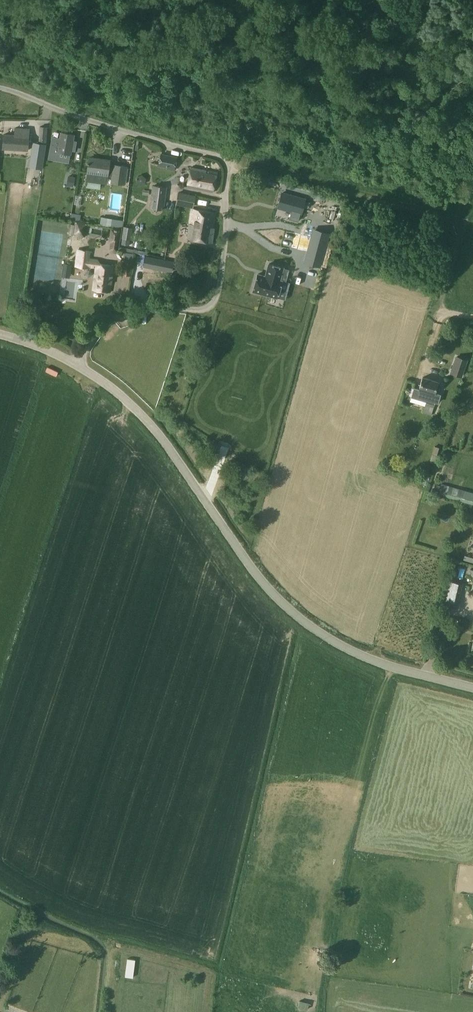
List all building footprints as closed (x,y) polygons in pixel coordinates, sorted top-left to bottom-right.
[(46,145),(48,127),(40,126),(38,143),(38,144),(35,168),(42,169),(46,145)] [(2,149),(28,150),(29,129),(15,128),(14,135),(3,134),(2,149)] [(61,132),(58,152),(70,154),(74,135),(61,132)] [(159,165),(168,167),(167,168),(174,170),(177,158),(161,154),(159,165)] [(89,158),(87,173),(101,174),(100,181),(106,182),(107,176),(112,176),(111,183),(124,184),(127,167),(114,165),(109,165),(109,160),(89,158)] [(187,187),(213,192),(217,173),(191,167),(187,187)] [(66,185),(73,187),(75,177),(68,176),(66,185)] [(150,208),(164,210),(164,209),(166,209),(168,194),(166,194),(166,187),(152,185),(150,208)] [(306,198),(281,191),(276,208),(291,212),(289,219),(298,221),(300,215),(301,215),(306,198)] [(195,195),(179,192),(178,192),(176,203),(183,205),(183,203),(185,203),(184,205),(193,207),(195,195)] [(192,209),(187,239),(212,243),(214,228),(213,228),(216,213),(192,209)] [(335,221),(336,213),(319,210),(318,219),(335,221)] [(247,215),(245,228),(258,230),(260,217),(247,215)] [(279,234),(282,221),(264,217),(261,230),(279,234)] [(131,239),(133,227),(125,225),(123,238),(131,239)] [(315,230),(308,254),(322,258),(328,233),(315,230)] [(118,251),(120,232),(112,231),(110,251),(118,251)] [(96,268),(93,290),(110,292),(114,265),(97,263),(98,260),(88,259),(89,251),(79,250),(77,266),(89,268),(90,267),(96,268)] [(209,267),(211,252),(200,251),(198,265),(209,267)] [(143,266),(172,272),(174,261),(145,256),(143,266)] [(256,275),(252,291),(275,298),(280,281),(278,281),(282,268),(268,264),(264,277),(256,275)] [(467,361),(456,357),(451,372),(461,376),(467,361)] [(42,375),(48,377),(51,368),(45,366),(42,375)] [(422,377),(419,389),(427,392),(425,399),(427,399),(423,412),(431,415),(435,401),(432,400),(434,394),(438,382),(422,377)] [(438,495),(472,505),(472,493),(441,484),(438,495)] [(444,605),(456,608),(462,584),(450,581),(444,605)]
